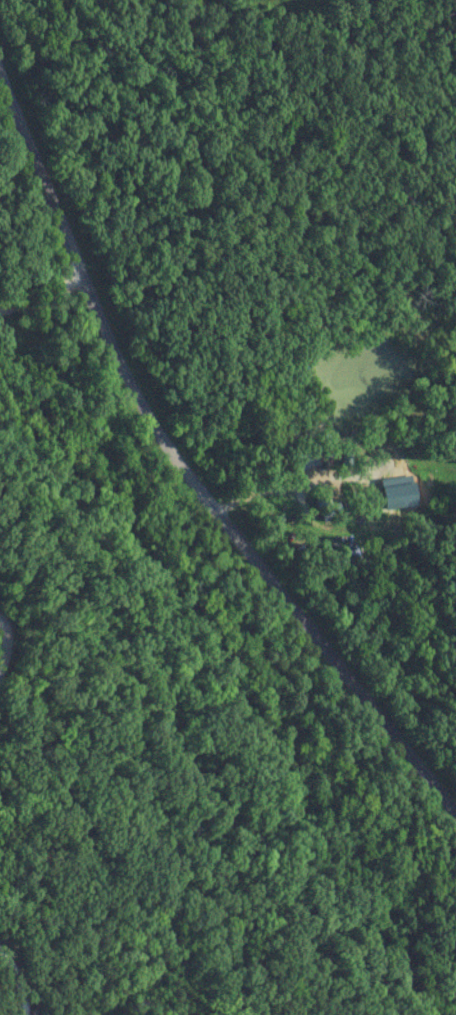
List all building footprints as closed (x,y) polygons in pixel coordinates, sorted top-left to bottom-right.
[(397,494),(387,464),(366,472),(377,501),(397,494)]
